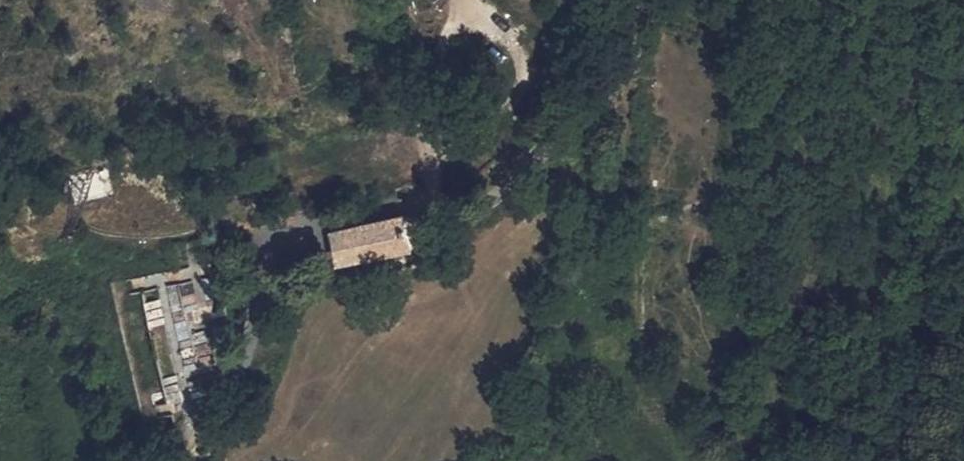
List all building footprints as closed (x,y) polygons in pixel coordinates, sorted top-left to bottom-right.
[(105,168),(69,178),(76,203),(112,193),(105,168)] [(409,218),(406,218),(328,235),(334,265),(416,244),(420,241),(422,238),(424,233),(423,228),(422,224),(418,220),(414,218),(409,218)] [(174,311),(203,301),(195,279),(166,288),(174,311)]
